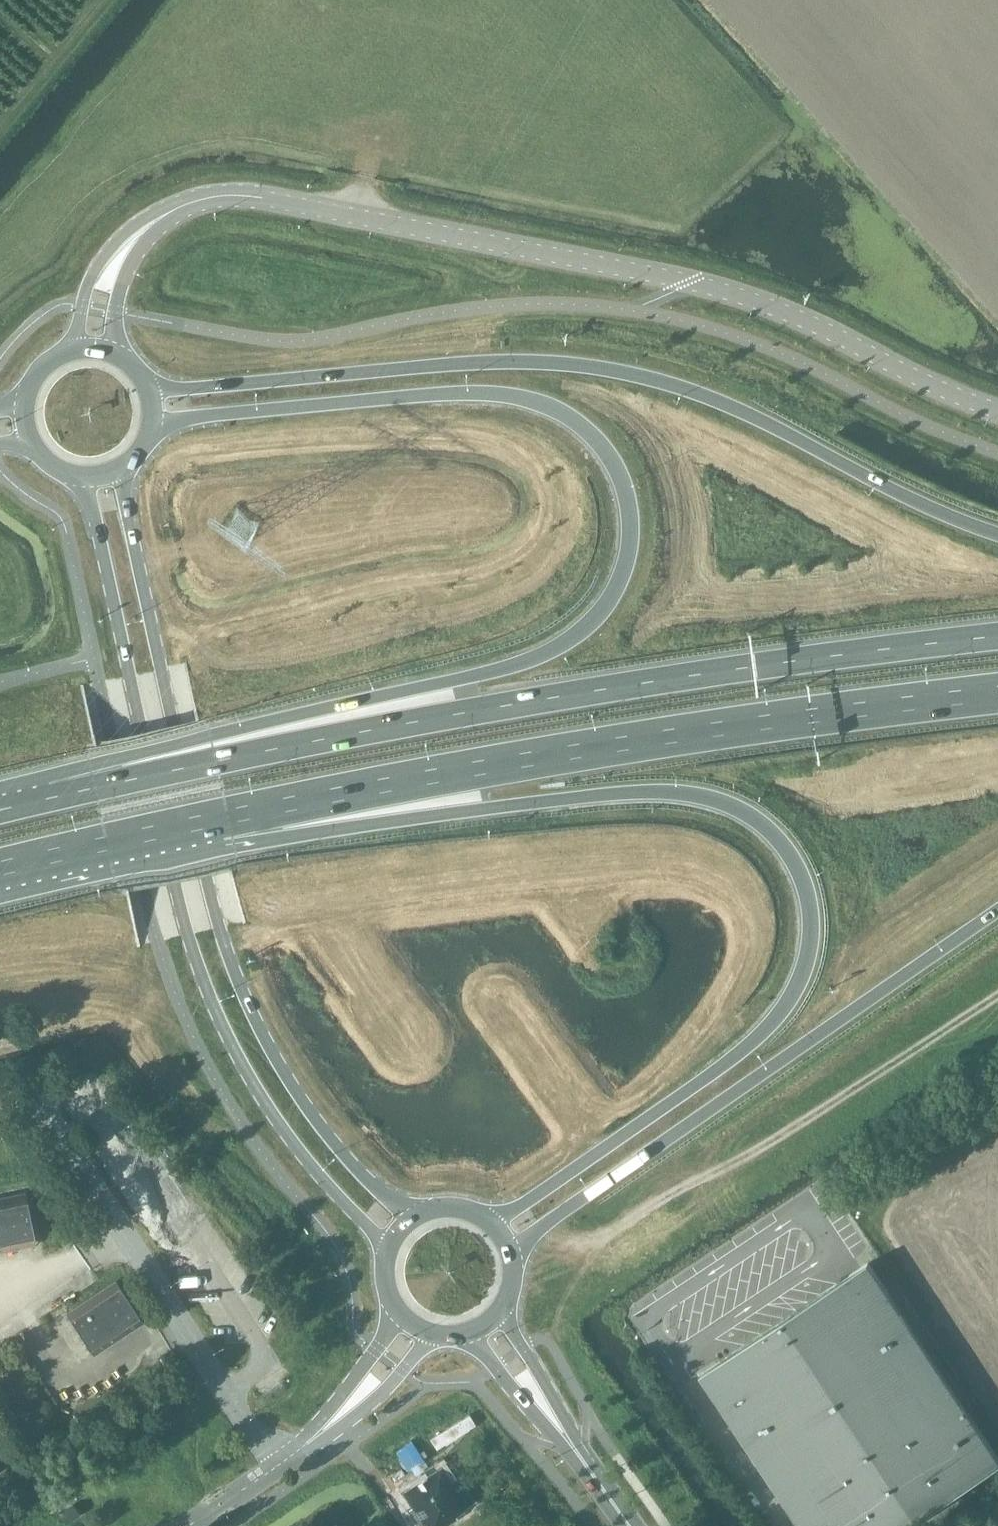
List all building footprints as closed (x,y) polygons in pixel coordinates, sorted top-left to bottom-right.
[(0,1200),(0,1250),(34,1244),(24,1195),(0,1200)] [(781,1491),(948,1380),(870,1262),(702,1373),(781,1491)] [(141,1322),(116,1283),(69,1314),(94,1352),(141,1322)] [(804,1525),(909,1525),(997,1467),(997,1455),(948,1380),(781,1491),(804,1525)] [(457,1515),(476,1503),(464,1485),(455,1490),(441,1469),(404,1493),(413,1507),(410,1509),(421,1525),(444,1525),(458,1517),(457,1515)] [(74,1504),(65,1510),(61,1513),(67,1523),(80,1514),(74,1504)]
